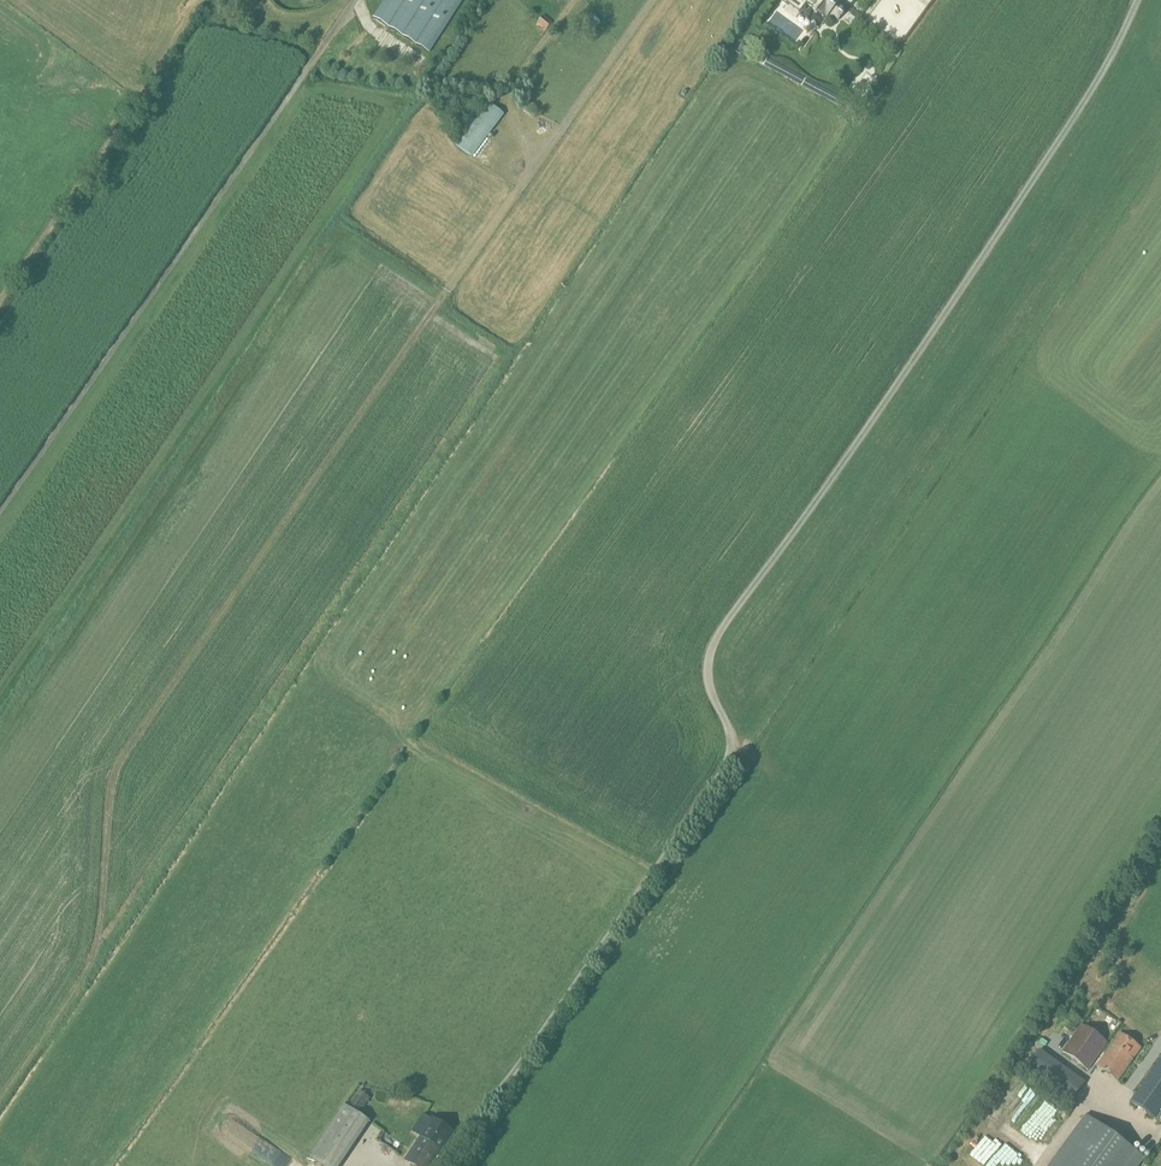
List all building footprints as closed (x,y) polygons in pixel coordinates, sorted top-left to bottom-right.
[(428,59),(465,0),(393,0),(376,27),(428,59)] [(805,6),(807,3),(815,9),(813,12),(823,19),(825,16),(828,17),(830,14),(838,20),(846,8),(838,2),(840,0),(797,0),(805,6)] [(588,35),(601,24),(592,13),(579,24),(588,35)] [(546,30),(552,23),(543,16),(537,24),(546,30)] [(853,58),(862,46),(856,42),(848,54),(853,58)] [(861,72),(874,58),(863,48),(850,62),(861,72)] [(488,102),(455,144),(472,157),(505,115),(488,102)] [(1088,1070),(1107,1044),(1082,1026),(1063,1052),(1088,1070)] [(1118,1081),(1141,1049),(1120,1034),(1097,1067),(1118,1081)] [(1039,1052),(1024,1073),(1069,1105),(1085,1084),(1039,1052)] [(1160,1121),(1160,1111),(1158,1109),(1160,1104),(1160,1076),(1154,1071),(1132,1102),(1160,1122),(1160,1121)] [(311,1155),(327,1165),(339,1165),(368,1122),(344,1106),(311,1155)] [(404,1160),(412,1165),(433,1165),(442,1152),(443,1151),(446,1146),(448,1144),(452,1138),(455,1133),(434,1119),(432,1118),(431,1120),(423,1115),(420,1120),(418,1123),(416,1125),(414,1127),(414,1128),(412,1132),(417,1135),(419,1137),(404,1159),(404,1160)] [(303,1165),(230,1118),(219,1135),(268,1165),(303,1165)] [(1050,1165),(1140,1165),(1145,1161),(1086,1118),(1050,1165)]
